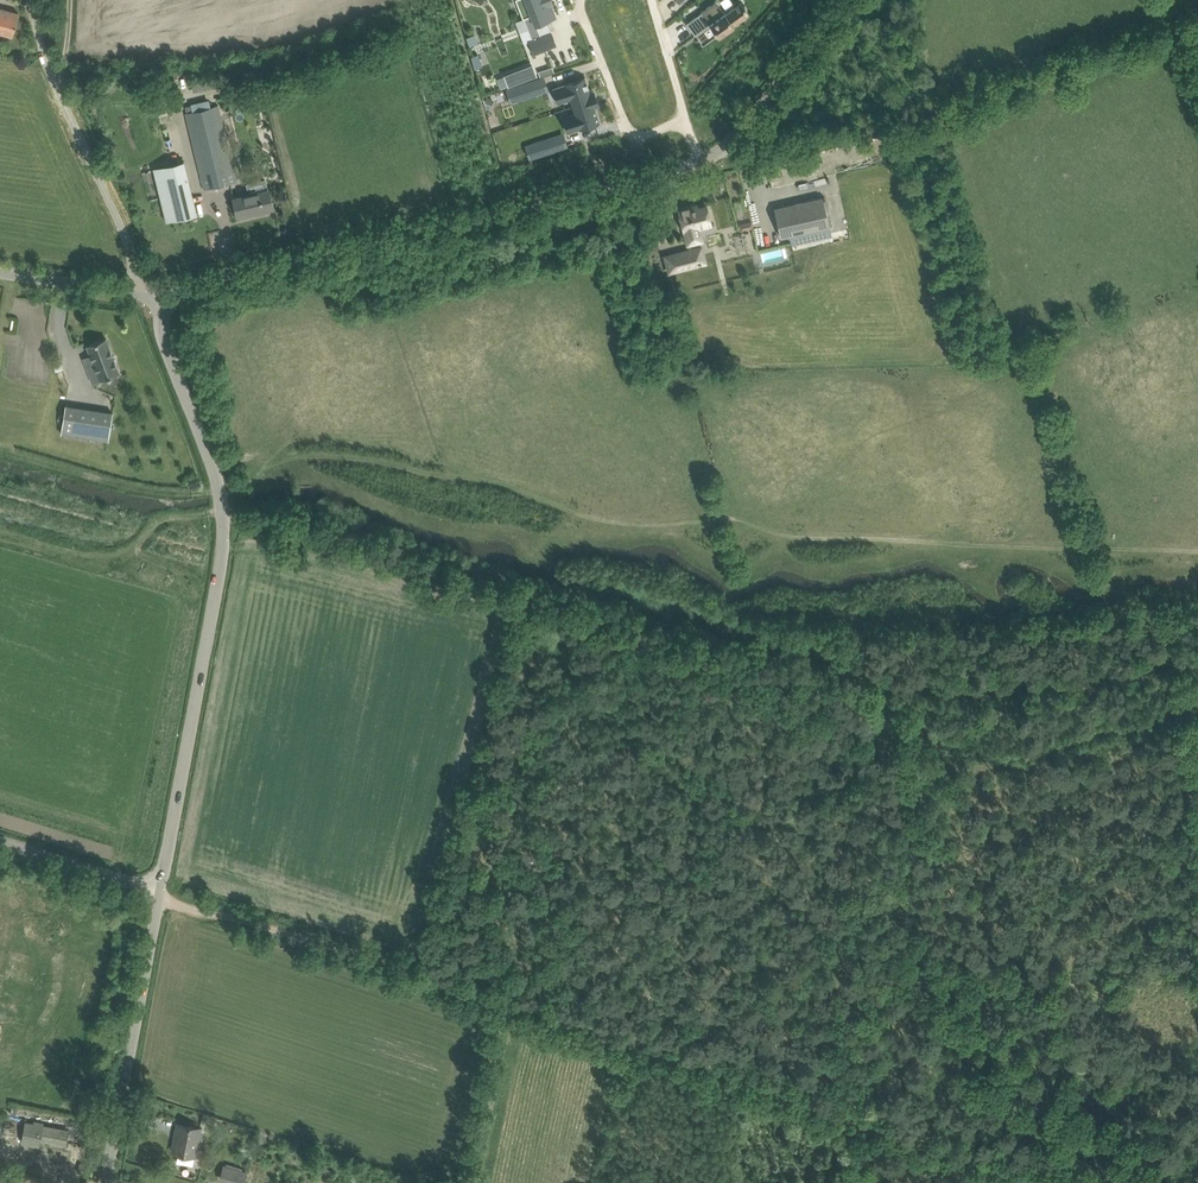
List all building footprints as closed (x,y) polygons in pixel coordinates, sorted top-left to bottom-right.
[(523,18),(524,18),(533,40),(530,41),(530,42),(531,42),(535,51),(534,51),(534,52),(556,44),(555,43),(554,43),(551,34),(552,34),(551,33),(541,37),(536,23),(555,16),(550,2),(552,1),(550,2),(549,0),(516,0),(523,18)] [(687,22),(686,23),(695,36),(696,35),(696,34),(702,30),(702,31),(703,30),(703,29),(709,25),(710,25),(719,37),(735,26),(734,25),(735,24),(741,20),(743,19),(742,19),(748,15),(749,15),(750,14),(746,10),(748,9),(745,5),(744,6),(741,2),(726,13),(725,12),(724,12),(716,1),(701,12),(701,13),(695,17),(694,17),(693,17),(693,18),(687,22)] [(0,8),(0,33),(13,36),(18,13),(0,8)] [(478,54),(471,56),(475,69),(483,66),(478,54)] [(526,68),(512,73),(516,83),(529,78),(536,75),(532,65),(526,68)] [(553,67),(539,71),(541,77),(554,73),(553,67)] [(585,77),(558,86),(563,102),(570,99),(572,106),(595,99),(592,91),(590,92),(585,77)] [(532,82),(508,90),(512,101),(536,93),(547,89),(543,78),(532,82)] [(193,83),(194,90),(211,87),(210,80),(193,83)] [(574,113),(568,115),(573,131),(600,122),(595,107),(597,107),(595,99),(572,106),(574,113)] [(186,113),(201,177),(204,189),(237,181),(219,105),(186,113)] [(551,138),(527,146),(531,157),(555,149),(566,146),(563,135),(551,138)] [(184,161),(154,168),(167,221),(197,214),(184,161)] [(249,194),(233,198),(238,217),(248,214),(255,212),(273,208),(269,189),(268,190),(265,179),(247,184),(249,194)] [(776,208),(781,235),(827,225),(822,198),(776,208)] [(680,226),(682,225),(684,231),(685,231),(688,243),(701,240),(698,227),(712,224),(707,206),(698,208),(697,205),(678,209),(680,216),(677,216),(680,226)] [(752,221),(745,222),(746,229),(754,228),(752,221)] [(762,261),(787,258),(785,245),(760,248),(762,261)] [(696,264),(692,249),(665,256),(669,271),(696,264)] [(87,345),(91,355),(100,380),(120,373),(106,338),(87,345)] [(61,433),(108,440),(113,412),(66,405),(61,433)] [(256,534),(271,537),(273,528),(258,525),(256,534)] [(38,1139),(66,1144),(68,1133),(53,1130),(54,1127),(43,1125),(43,1123),(34,1121),(33,1123),(25,1122),(21,1142),(37,1144),(38,1139)] [(201,1127),(189,1125),(177,1123),(176,1133),(178,1134),(175,1152),(178,1153),(177,1161),(193,1164),(195,1156),(201,1127)] [(235,1182),(243,1182),(247,1169),(223,1163),(219,1179),(235,1182)] [(31,1166),(29,1171),(36,1174),(41,1175),(43,1170),(36,1167),(35,1168),(31,1166)]
